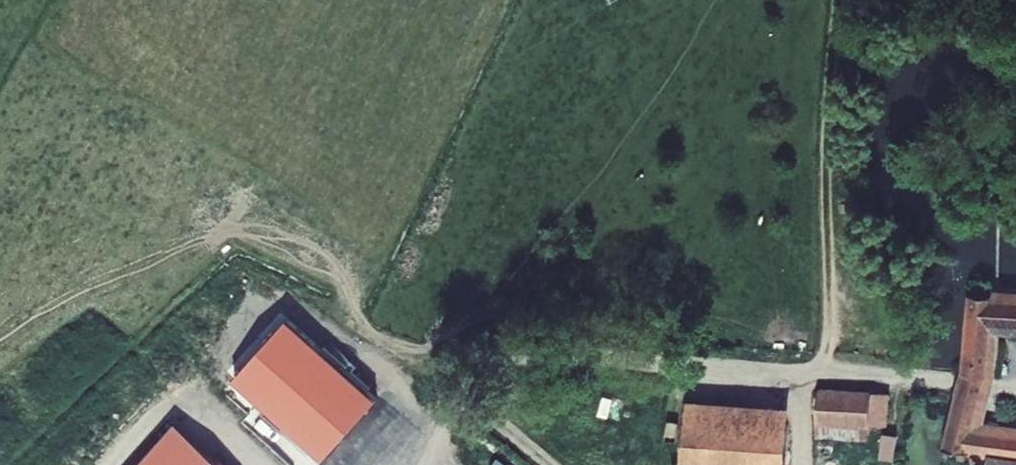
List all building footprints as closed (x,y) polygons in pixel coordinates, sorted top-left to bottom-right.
[(970,296),(962,377),(992,379),(996,327),(1015,328),(1015,298),(970,296)] [(819,392),(817,425),(870,428),(873,396),(819,392)] [(988,464),(1015,464),(1015,447),(976,445),(987,398),(957,392),(943,450),(990,453),(988,464)] [(685,464),(785,464),(789,412),(690,405),(685,464)]
